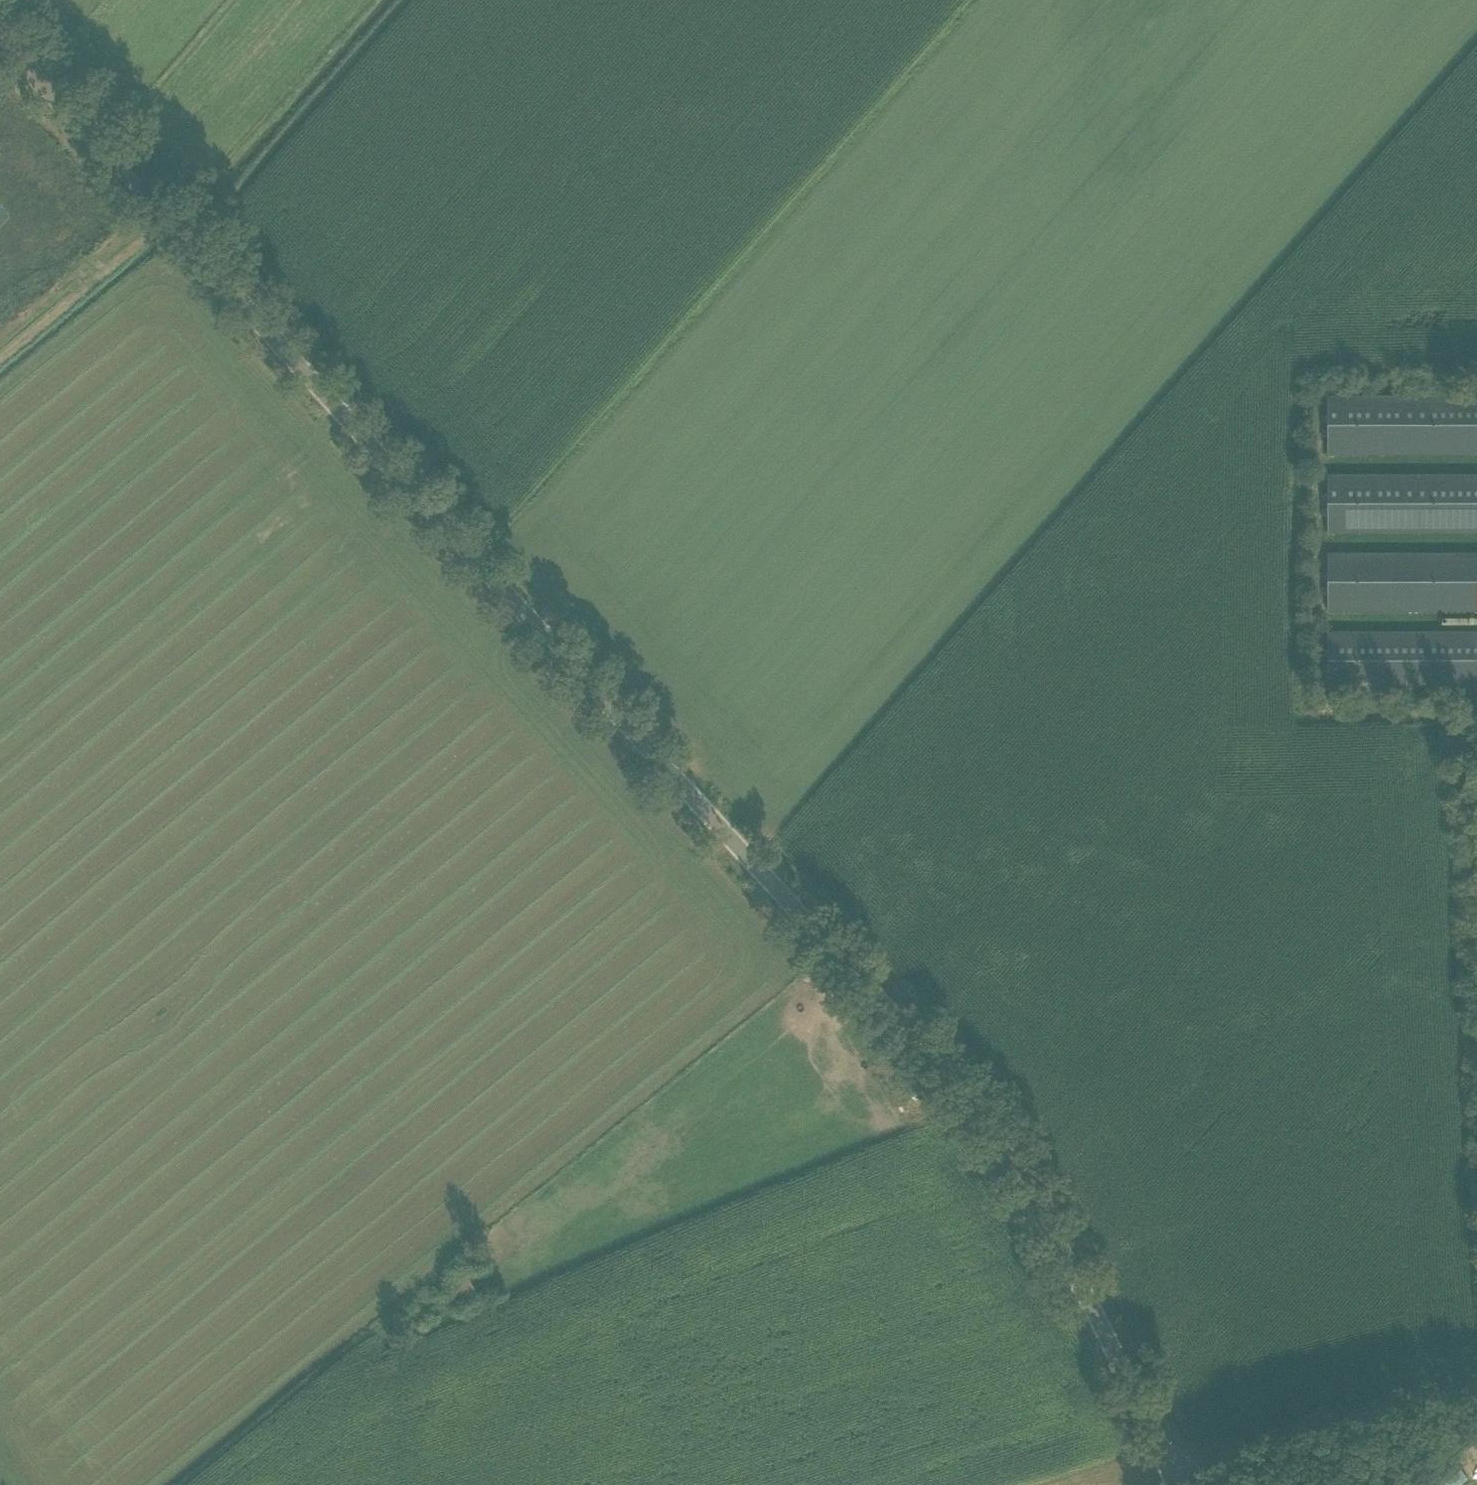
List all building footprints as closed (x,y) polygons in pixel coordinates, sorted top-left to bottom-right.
[(1326,398),(1326,456),(1476,456),(1476,397),(1326,398)] [(1326,476),(1327,534),(1476,534),(1476,475),(1326,476)] [(1327,554),(1327,613),(1476,612),(1476,554),(1327,554)] [(1327,633),(1327,691),(1476,691),(1476,632),(1327,633)]
